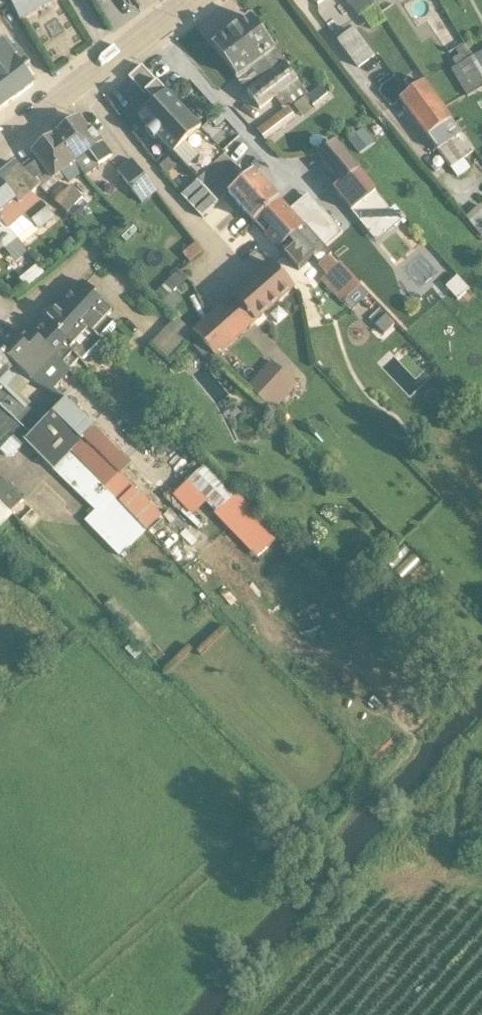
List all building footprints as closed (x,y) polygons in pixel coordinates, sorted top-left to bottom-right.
[(60,0),(6,0),(21,23),(60,0)] [(371,30),(385,21),(371,0),(343,0),(357,19),(361,16),(371,30)] [(212,45),(211,46),(259,110),(274,99),(282,108),(288,104),(292,108),(293,107),(302,118),(313,110),(314,111),(330,99),(320,86),(308,95),(284,64),(285,63),(275,49),(274,50),(249,17),(212,45)] [(358,70),(378,56),(359,29),(354,32),(353,30),(337,42),(358,70)] [(1,41),(0,42),(0,85),(12,100),(32,84),(21,69),(29,63),(17,47),(6,46),(1,41)] [(466,98),(481,89),(481,73),(465,46),(455,51),(458,56),(451,60),(455,68),(450,71),(466,98)] [(472,57),(481,73),(481,52),(472,57)] [(180,197),(201,218),(243,180),(235,172),(237,169),(140,66),(127,78),(152,105),(147,104),(142,105),(140,108),(139,112),(141,116),(138,119),(148,130),(147,132),(154,139),(156,138),(172,156),(171,157),(176,162),(178,162),(196,182),(180,197)] [(463,160),(474,152),(459,131),(424,82),(398,100),(448,166),(457,178),(469,170),(463,160)] [(12,100),(0,85),(0,109),(12,100)] [(295,119),(287,108),(255,132),(268,147),(264,141),(295,119)] [(77,119),(54,136),(85,178),(98,168),(98,166),(110,156),(89,128),(86,130),(77,119)] [(362,130),(347,141),(358,154),(373,143),(362,130)] [(36,158),(21,170),(45,192),(64,178),(68,183),(81,174),(54,136),(32,153),(36,158)] [(332,192),(375,242),(405,219),(395,208),(389,212),(334,142),(315,158),(338,186),(332,192)] [(166,177),(177,167),(169,159),(158,168),(166,177)] [(116,172),(141,204),(156,193),(131,160),(116,172)] [(0,177),(0,223),(16,240),(34,226),(38,231),(52,219),(32,195),(39,188),(15,165),(0,177)] [(329,259),(330,256),(280,200),(278,201),(253,172),(227,196),(252,224),(251,226),(276,252),(296,235),(308,248),(305,251),(327,275),(319,282),(341,305),(346,300),(355,309),(368,297),(339,265),(336,267),(329,259)] [(72,186),(55,202),(66,213),(83,198),(72,186)] [(342,233),(307,194),(289,210),(330,256),(335,260),(347,249),(337,237),(342,233)] [(480,206),(464,218),(481,238),(481,237),(481,209),(480,206)] [(1,252),(5,250),(15,261),(27,253),(0,223),(0,252),(1,252)] [(256,326),(294,291),(269,264),(192,333),(200,342),(215,358),(216,359),(255,325),(256,326)] [(7,282),(12,288),(16,285),(17,286),(21,284),(26,289),(44,274),(35,266),(19,279),(16,275),(7,282)] [(185,280),(177,272),(153,296),(170,312),(181,301),(173,293),(185,280)] [(104,307),(106,305),(81,283),(31,336),(69,371),(79,362),(82,364),(91,354),(96,354),(96,348),(101,344),(102,344),(116,328),(106,318),(111,314),(104,307)] [(169,361),(193,335),(175,320),(151,345),(169,361)] [(0,332),(0,356),(30,384),(50,394),(72,374),(24,329),(15,338),(3,328),(0,332)] [(215,358),(200,342),(192,348),(208,365),(215,358)] [(119,506),(135,490),(120,475),(130,464),(64,400),(51,414),(50,414),(46,411),(38,418),(28,409),(30,405),(21,396),(30,384),(0,356),(0,410),(30,436),(41,425),(70,454),(119,506)] [(275,364),(251,387),(273,410),(297,387),(275,364)] [(70,454),(41,425),(30,436),(0,410),(0,454),(5,458),(13,458),(24,444),(25,444),(52,471),(70,454)] [(144,533),(70,454),(52,471),(94,512),(84,522),(118,558),(144,533)] [(208,467),(190,485),(239,536),(258,519),(208,467)] [(0,478),(0,506),(9,515),(23,500),(0,478)] [(126,512),(144,533),(155,522),(137,502),(136,502),(126,512)] [(0,506),(0,528),(11,517),(0,506)]
